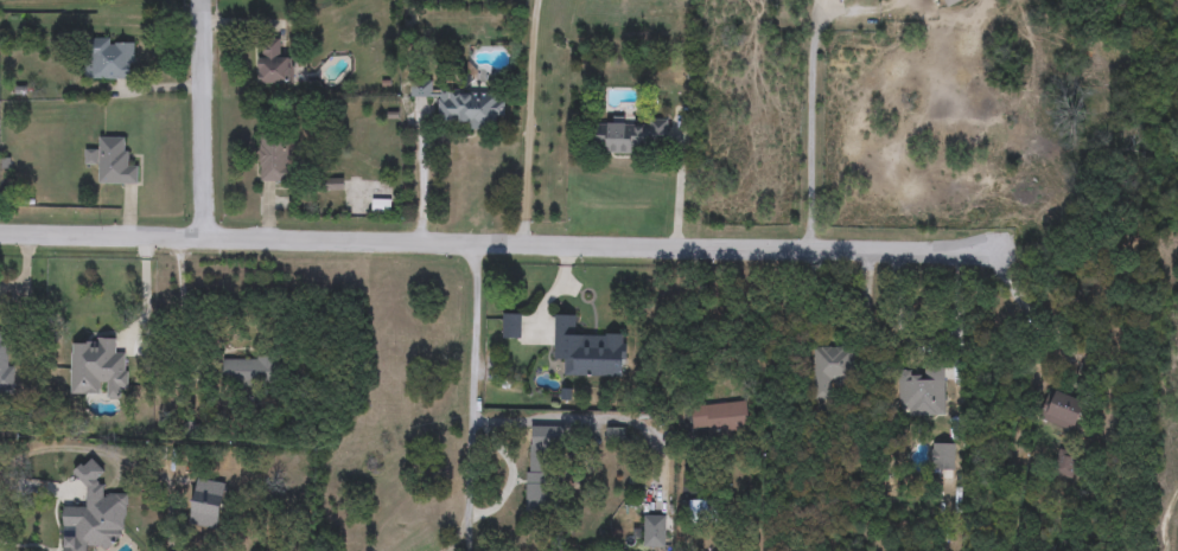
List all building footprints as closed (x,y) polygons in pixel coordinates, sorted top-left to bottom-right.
[(948,8),(963,0),(943,0),(948,8)] [(134,79),(85,79),(85,39),(134,39),(134,79)] [(259,83),(259,40),(281,40),(281,57),(293,57),(293,83),(259,83)] [(434,91),(505,91),(504,117),(495,117),(495,130),(467,129),(467,122),(437,122),(438,98),(410,98),(410,79),(434,81),(434,91)] [(668,121),(668,149),(594,150),(594,122),(668,121)] [(125,161),(138,161),(138,185),(98,185),(98,161),(87,161),(87,150),(98,150),(98,137),(125,137),(125,161)] [(260,182),(260,140),(292,140),(292,182),(260,182)] [(502,338),(502,314),(523,314),(523,338),(502,338)] [(577,315),(577,335),(624,337),(624,377),(565,376),(565,361),(553,361),(553,315),(577,315)] [(8,391),(0,391),(0,332),(9,332),(8,391)] [(70,396),(70,338),(116,338),(116,353),(128,353),(128,389),(119,389),(119,397),(103,397),(103,396),(70,396)] [(813,398),(813,347),(854,347),(854,383),(829,383),(829,398),(813,398)] [(272,384),(223,384),(223,359),(272,359),(272,384)] [(945,416),(899,416),(898,376),(923,376),(923,367),(945,367),(945,416)] [(1044,419),(1056,390),(1085,403),(1072,433),(1044,419)] [(708,437),(707,429),(693,430),(692,406),(746,403),(749,435),(708,437)] [(555,450),(555,511),(527,511),(528,427),(567,427),(567,450),(555,450)] [(930,470),(930,443),(954,443),(954,470),(930,470)] [(1077,487),(1053,487),(1053,450),(1077,450),(1077,487)] [(87,546),(86,550),(61,550),(62,538),(74,538),(74,527),(62,527),(63,506),(81,507),(82,462),(104,463),(103,493),(127,494),(125,547),(87,546)] [(689,523),(689,500),(718,500),(718,523),(689,523)] [(643,547),(643,514),(664,514),(664,547),(643,547)]
